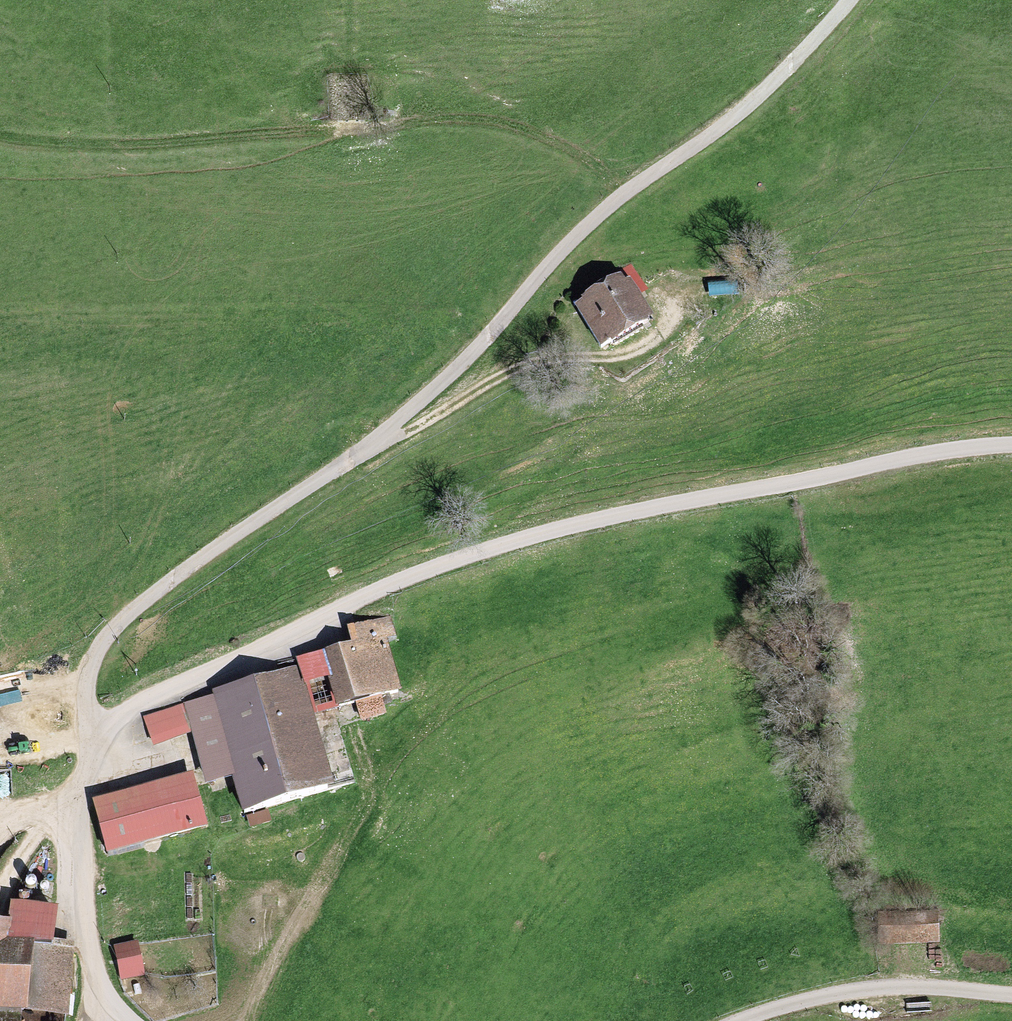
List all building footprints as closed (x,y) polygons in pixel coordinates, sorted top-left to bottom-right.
[(577,304),(603,345),(648,317),(622,276),(577,304)] [(386,617),(346,628),(350,645),(297,659),(298,666),(304,688),(335,680),(342,707),(353,704),(383,696),(399,692),(386,644),(393,642),(386,617)] [(298,666),(212,689),(214,696),(235,775),(243,806),(330,783),(304,688),(298,666)] [(214,696),(179,705),(186,732),(200,784),(235,775),(214,696)] [(388,713),(383,696),(353,704),(357,721),(388,713)] [(186,732),(179,705),(144,715),(151,741),(186,732)] [(191,776),(91,803),(105,853),(205,827),(191,776)] [(60,1020),(66,1020),(73,948),(46,946),(50,908),(7,904),(5,923),(0,922),(0,1016),(60,1020)] [(932,918),(877,917),(877,947),(931,947),(932,918)]
